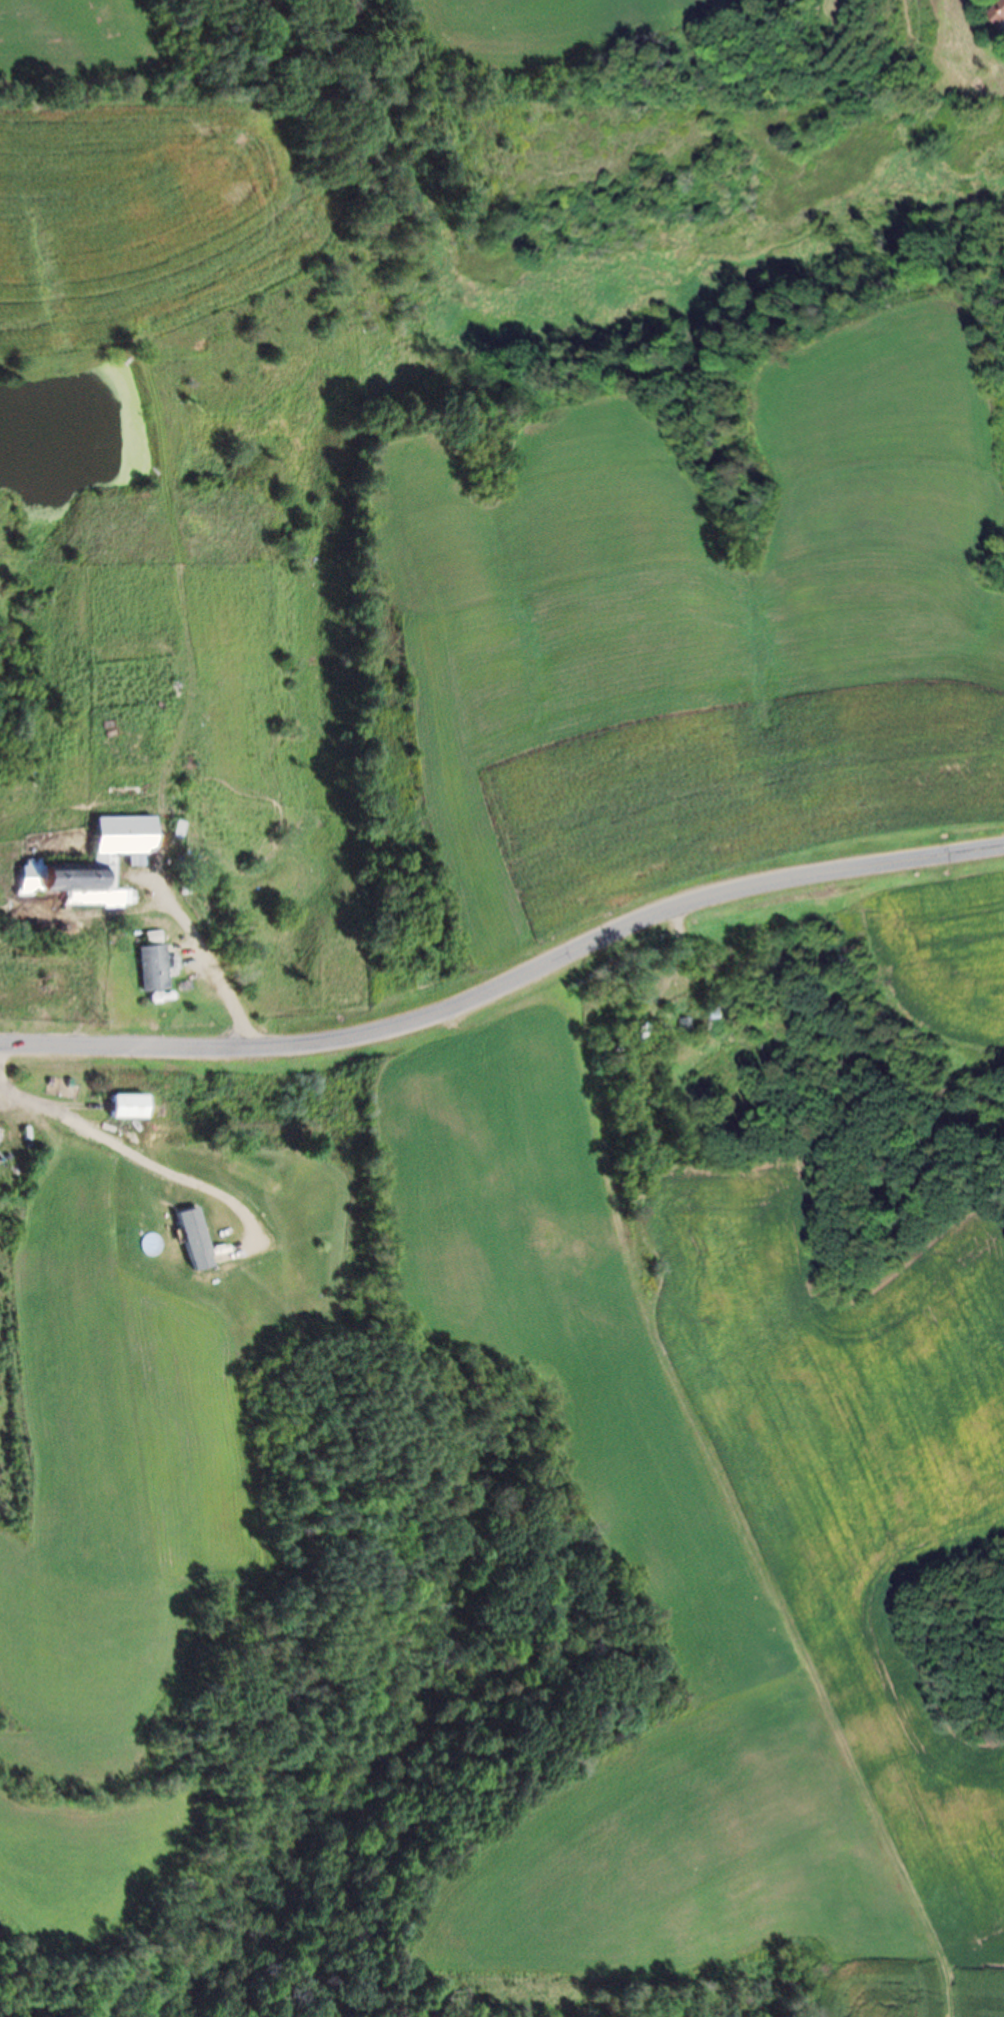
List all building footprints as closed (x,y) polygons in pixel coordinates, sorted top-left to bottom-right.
[(986,5),(994,25),(1003,21),(1003,0),(998,0),(986,5)] [(153,853),(153,816),(93,816),(93,865),(21,866),(21,895),(40,895),(40,906),(137,905),(137,890),(118,890),(118,853),(153,853)] [(149,945),(141,946),(147,993),(170,990),(162,931),(147,933),(149,945)] [(679,1029),(689,1030),(690,1017),(680,1017),(679,1029)] [(145,1094),(105,1094),(105,1118),(145,1118),(145,1094)]
